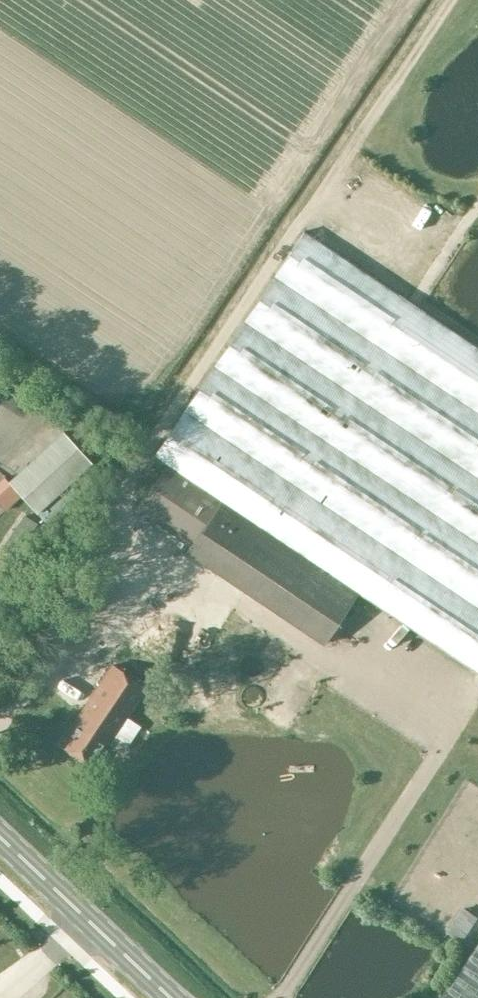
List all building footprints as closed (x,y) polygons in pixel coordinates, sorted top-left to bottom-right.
[(305,232),(154,457),(165,465),(166,465),(358,593),(358,594),(477,674),(477,348),(305,232)] [(11,389),(1,401),(21,416),(31,404),(11,389)] [(64,432),(8,482),(36,513),(91,462),(64,432)] [(325,644),(358,594),(358,593),(166,465),(165,465),(136,510),(190,546),(186,552),(325,644)] [(154,564),(168,546),(158,538),(144,556),(154,564)] [(244,658),(246,673),(259,672),(257,656),(244,658)] [(59,744),(93,766),(145,688),(112,665),(59,744)] [(441,997),(477,997),(477,943),(441,997)]
